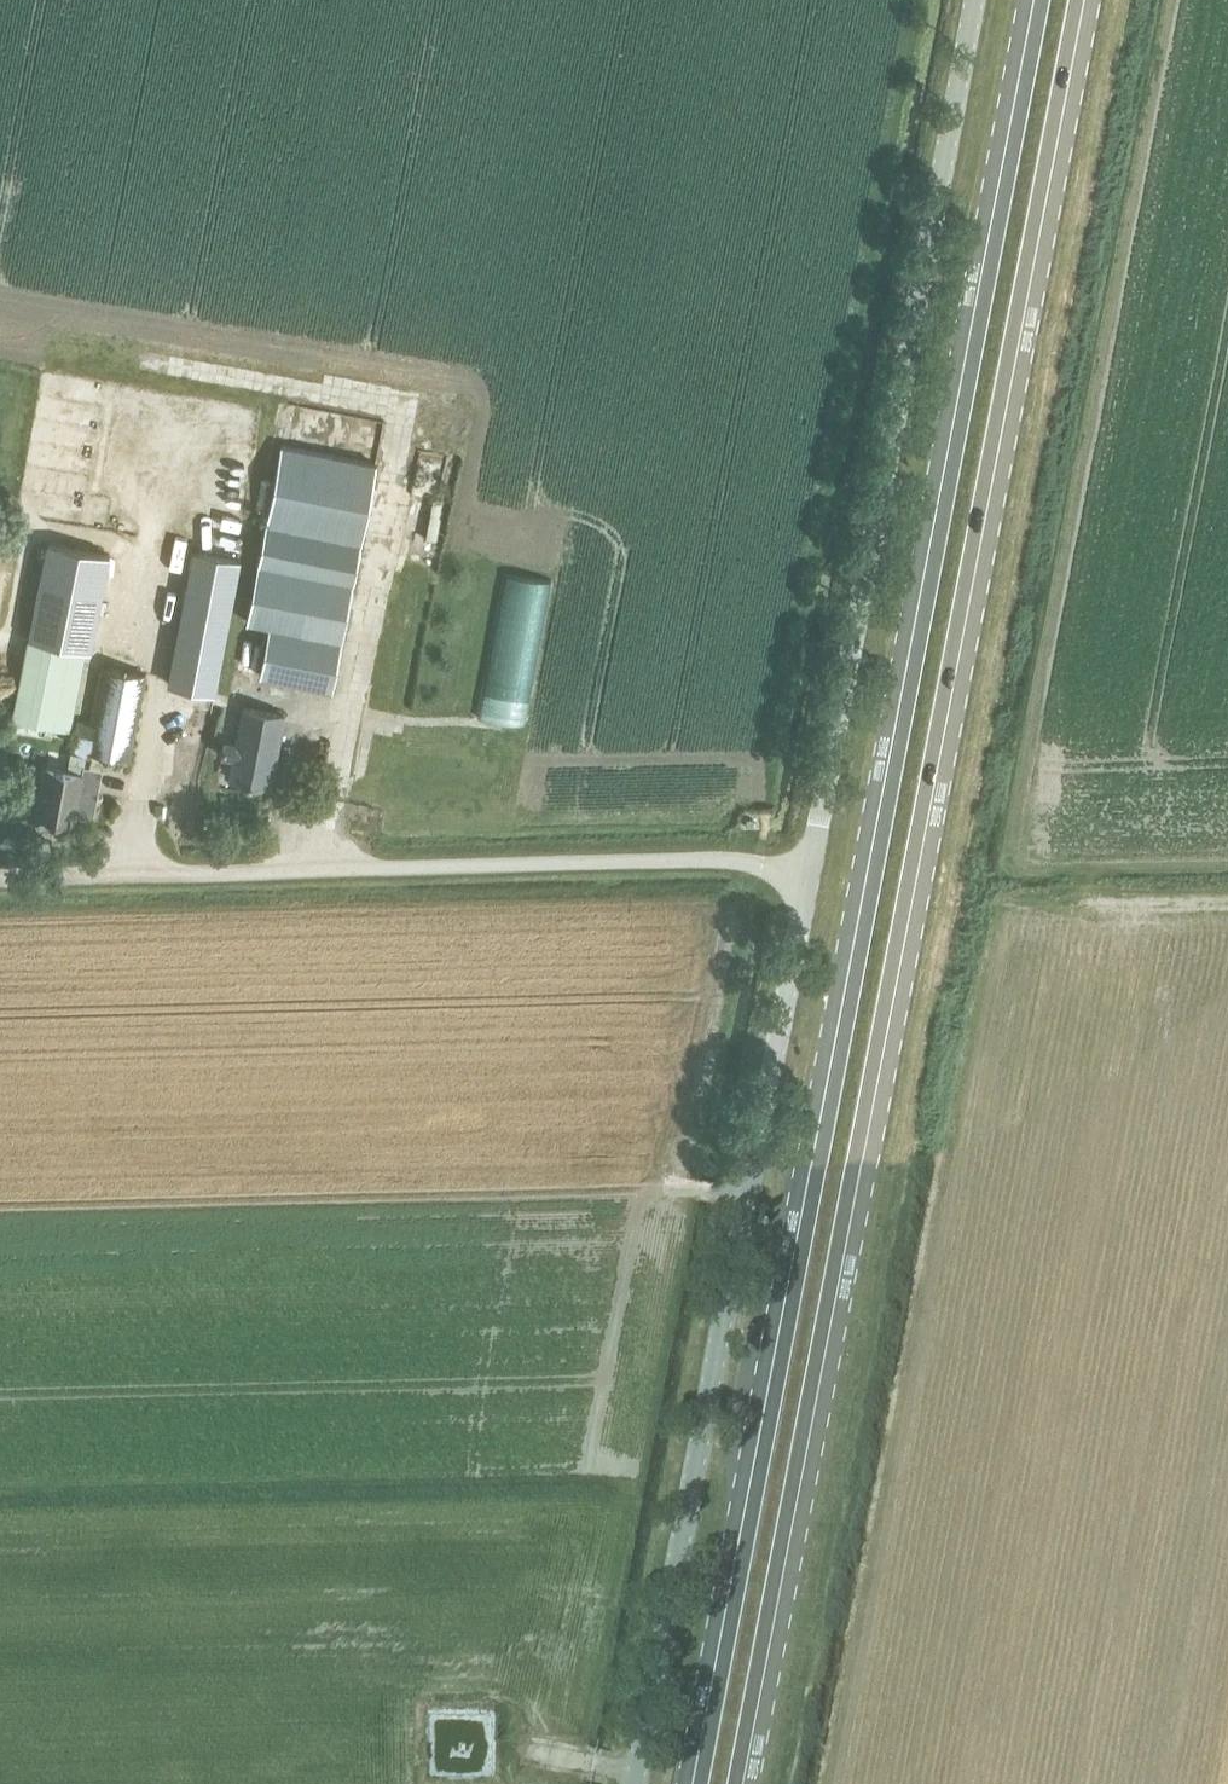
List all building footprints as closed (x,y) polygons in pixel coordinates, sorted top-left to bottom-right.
[(280,443),(246,620),(268,625),(259,673),(332,687),(376,462),(280,443)] [(77,645),(90,647),(109,553),(48,541),(29,635),(30,635),(15,712),(62,722),(77,645)] [(166,681),(214,691),(240,557),(192,548),(166,681)] [(46,764),(36,811),(75,817),(76,813),(93,816),(98,792),(81,789),(84,771),(89,747),(130,755),(146,672),(101,663),(89,723),(77,720),(74,730),(70,751),(66,768),(46,764)] [(228,776),(269,784),(283,711),(242,703),(235,738),(224,736),(220,754),(232,757),(228,776)]
